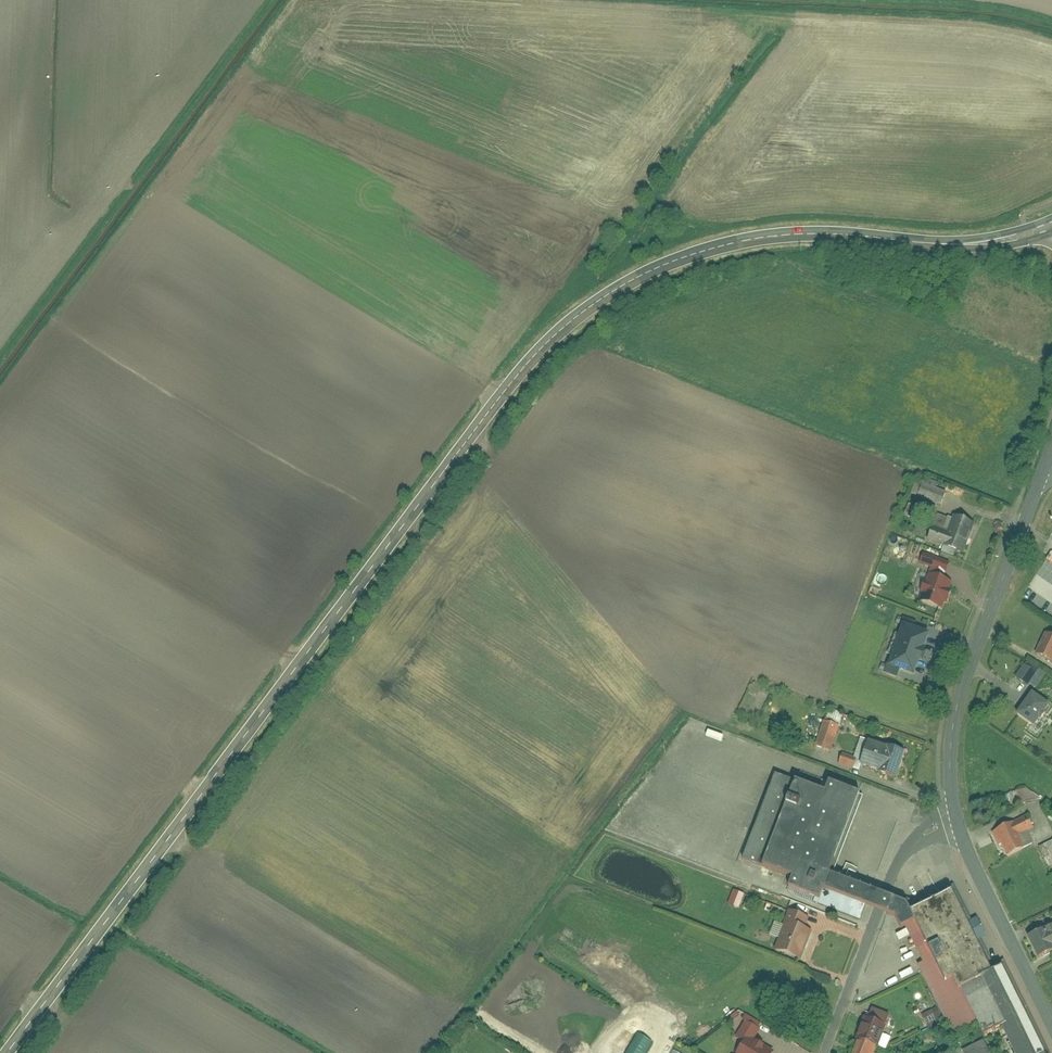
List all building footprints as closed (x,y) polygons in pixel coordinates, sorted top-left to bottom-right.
[(909,496),(915,499),(919,486),(913,484),(909,496)] [(946,494),(923,486),(919,497),(942,505),(946,494)] [(943,517),(933,544),(963,555),(974,529),(943,517)] [(919,603),(938,609),(953,566),(922,555),(919,566),(931,570),(919,603)] [(915,677),(927,639),(904,631),(891,670),(915,677)] [(1048,633),(1034,654),(1045,661),(1049,664),(1051,659),(1051,636),(1048,633)] [(1034,675),(1024,668),(1014,681),(1025,688),(1034,675)] [(1028,698),(1012,719),(1030,733),(1046,712),(1028,698)] [(838,727),(843,718),(830,711),(825,720),(838,727)] [(822,722),(814,747),(826,751),(835,726),(822,722)] [(865,740),(855,766),(894,781),(904,755),(865,740)] [(872,898),(881,883),(833,863),(865,788),(832,774),(828,784),(784,766),(746,854),(792,873),(788,882),(857,912),(864,895),(872,898)] [(1005,859),(1028,848),(1023,838),(1031,834),(1026,825),(1017,829),(1015,825),(993,835),(1005,859)] [(888,905),(898,890),(881,883),(872,898),(888,905)] [(888,905),(898,910),(903,921),(918,915),(948,978),(955,975),(985,1038),(953,1052),(1042,1052),(998,959),(990,963),(954,885),(913,904),(906,894),(898,890),(888,905)] [(726,906),(738,911),(744,896),(732,891),(726,906)] [(785,930),(777,952),(800,961),(809,937),(798,932),(801,922),(785,916),(780,929),(785,930)] [(888,935),(891,924),(886,922),(883,934),(888,935)] [(1035,962),(1051,953),(1051,932),(1040,938),(1036,930),(1023,937),(1035,962)] [(935,1009),(920,1017),(925,1026),(940,1018),(935,1009)] [(727,1023),(731,1026),(740,1015),(736,1012),(727,1023)] [(745,1025),(734,1045),(740,1048),(737,1052),(768,1052),(749,1042),(755,1031),(745,1025)] [(862,1028),(852,1052),(875,1052),(882,1036),(862,1028)] [(625,1052),(644,1052),(649,1042),(634,1035),(625,1052)] [(653,1052),(666,1052),(668,1049),(658,1043),(653,1052)]
